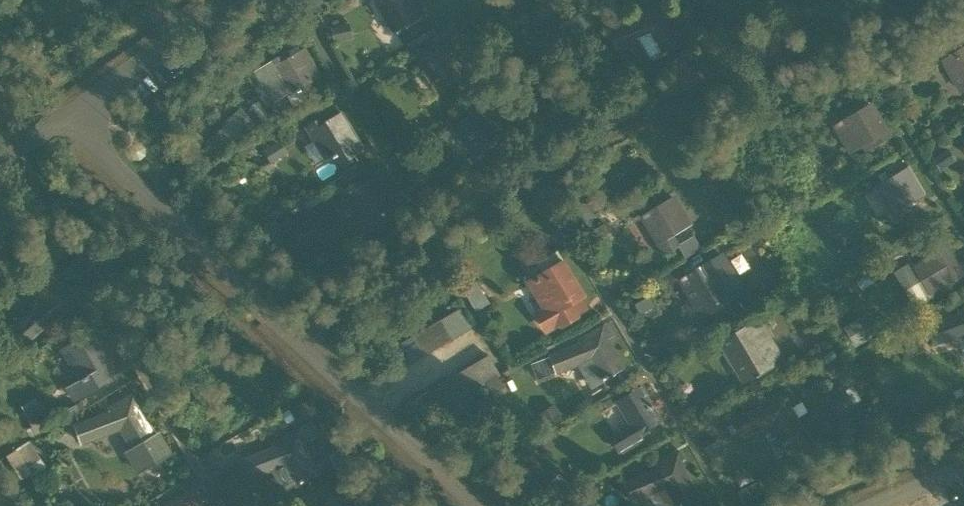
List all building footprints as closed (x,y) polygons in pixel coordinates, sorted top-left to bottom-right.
[(395,33),(426,14),(417,0),(376,0),(395,33)] [(650,35),(662,57),(682,45),(665,16),(671,12),(665,1),(643,14),(645,18),(641,20),(609,32),(615,48),(650,35)] [(332,26),(335,39),(350,35),(347,22),(332,26)] [(944,59),(963,93),(963,48),(944,59)] [(267,81),(277,100),(287,94),(288,95),(319,77),(303,49),(284,60),(281,54),(256,69),(264,83),(267,81)] [(835,124),(851,152),(865,144),(868,149),(890,136),(870,103),(835,124)] [(224,150),(256,121),(241,106),(210,134),(224,150)] [(315,141),(326,159),(337,152),(357,140),(340,112),(317,126),(314,121),(306,126),(315,141)] [(357,140),(337,152),(342,160),(361,149),(357,140)] [(315,164),(326,159),(315,141),(305,147),(315,164)] [(876,186),(895,219),(909,210),(905,205),(924,194),(908,167),(876,186)] [(363,223),(369,233),(373,231),(378,232),(384,229),(386,223),(401,214),(395,205),(378,177),(355,190),(352,185),(344,190),(363,223)] [(642,215),(661,248),(674,241),(671,235),(689,224),(673,196),(642,215)] [(928,257),(914,265),(931,294),(945,286),(963,275),(963,263),(963,261),(958,264),(941,234),(925,243),(932,254),(928,257)] [(694,235),(679,241),(685,253),(699,247),(694,235)] [(709,261),(694,270),(689,262),(675,269),(681,278),(679,279),(699,313),(706,309),(709,314),(718,309),(718,308),(729,301),(730,301),(743,293),(721,255),(720,254),(709,261)] [(528,282),(545,310),(537,314),(546,330),(585,307),(579,297),(583,295),(563,261),(528,282)] [(17,328),(27,340),(55,317),(60,314),(61,317),(83,304),(77,294),(71,297),(54,268),(34,280),(47,302),(17,328)] [(476,308),(488,301),(476,280),(464,287),(476,308)] [(646,318),(658,312),(650,296),(638,301),(646,318)] [(735,308),(739,316),(749,310),(745,302),(735,308)] [(460,309),(450,314),(462,334),(471,328),(460,309)] [(961,311),(963,314),(959,317),(927,328),(932,343),(963,332),(963,310),(961,311)] [(452,340),(462,334),(450,314),(440,320),(452,340)] [(843,325),(854,345),(872,335),(861,315),(843,325)] [(751,368),(756,377),(784,361),(758,318),(742,328),(742,327),(720,341),(740,375),(751,368)] [(442,345),(452,340),(440,320),(430,326),(442,345)] [(432,351),(442,345),(430,326),(421,332),(432,351)] [(580,345),(549,357),(532,364),(538,380),(555,374),(590,360),(602,381),(622,369),(605,341),(611,337),(605,327),(583,339),(585,342),(580,345)] [(422,357),(432,351),(421,332),(411,338),(422,357)] [(68,387),(75,399),(120,373),(97,335),(79,346),(76,341),(63,348),(81,379),(68,387)] [(381,341),(394,364),(404,358),(391,335),(381,341)] [(412,363),(422,357),(411,338),(401,343),(412,363)] [(490,380),(499,374),(488,355),(478,361),(490,380)] [(480,386),(490,380),(478,361),(468,367),(480,386)] [(470,392),(480,386),(468,367),(458,373),(470,392)] [(460,398),(470,392),(458,373),(448,378),(460,398)] [(450,404),(460,398),(448,378),(438,384),(450,404)] [(843,383),(824,395),(838,417),(856,405),(843,383)] [(617,404),(631,427),(610,440),(618,453),(640,440),(638,436),(658,423),(645,401),(648,399),(642,390),(617,404)] [(770,425),(783,446),(787,443),(804,434),(787,405),(793,402),(786,391),(768,401),(771,405),(762,410),(732,420),(737,436),(770,425)] [(157,433),(153,435),(135,407),(142,404),(136,393),(119,403),(121,407),(111,413),(74,426),(80,442),(120,427),(133,447),(126,451),(139,472),(170,454),(157,433)] [(41,402),(24,411),(37,433),(54,424),(41,402)] [(310,423),(300,429),(306,440),(316,434),(310,423)] [(299,443),(306,440),(300,429),(278,442),(279,445),(275,448),(243,460),(249,476),(270,468),(284,463),(297,484),(317,473),(299,443)] [(787,443),(794,454),(810,444),(804,434),(787,443)] [(29,440),(16,448),(16,449),(32,474),(33,476),(46,468),(29,440)] [(32,474),(16,449),(6,456),(21,479),(32,474)] [(675,505),(685,505),(699,498),(683,470),(688,467),(682,456),(660,468),(662,471),(657,474),(625,485),(630,500),(665,488),(675,505)] [(284,463),(270,468),(284,492),(297,484),(284,463)] [(346,482),(353,492),(361,486),(354,476),(346,482)] [(738,492),(743,502),(763,492),(757,482),(738,492)] [(200,503),(194,492),(172,504),(173,505),(194,505),(200,503)] [(338,495),(319,505),(345,505),(338,495)]
